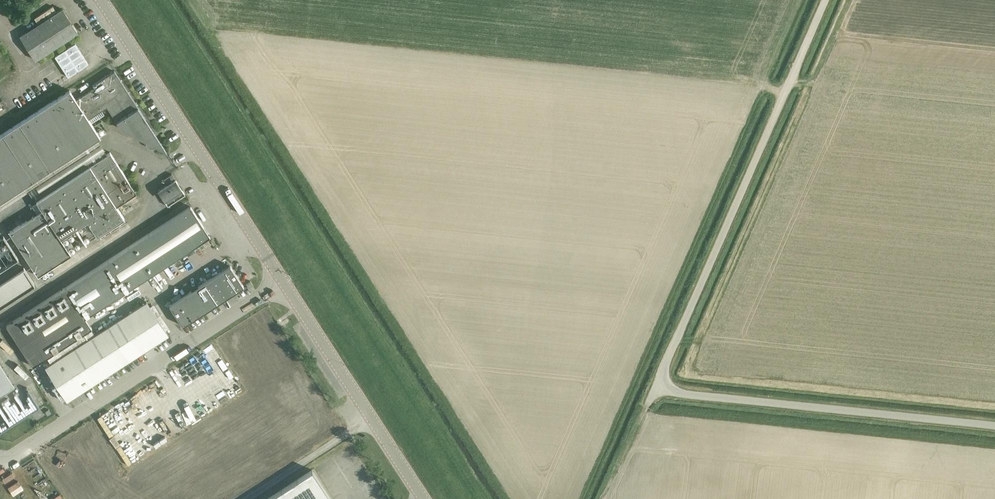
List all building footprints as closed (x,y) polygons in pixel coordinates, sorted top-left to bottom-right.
[(57,12),(53,6),(34,18),(38,24),(20,36),(36,60),(78,32),(63,9),(57,12)] [(100,137),(88,119),(107,107),(120,127),(167,151),(114,70),(92,85),(94,88),(76,100),(70,90),(0,135),(0,202),(100,137)] [(137,193),(110,152),(107,154),(36,200),(43,210),(9,232),(38,276),(72,254),(61,237),(87,220),(97,235),(124,218),(117,206),(137,193)] [(175,179),(172,174),(164,179),(167,184),(158,190),(168,206),(185,194),(175,179)] [(92,328),(85,318),(210,236),(190,206),(65,287),(7,325),(33,366),(92,328)] [(202,248),(204,251),(201,253),(204,257),(207,255),(209,257),(222,249),(216,239),(202,248)] [(183,326),(185,324),(244,286),(230,265),(169,305),(183,326)] [(67,401),(109,373),(168,335),(146,301),(69,351),(45,367),(67,401)] [(13,397),(28,422),(57,404),(42,380),(34,385),(35,386),(31,389),(26,380),(31,377),(27,371),(21,374),(0,340),(0,405),(13,397)] [(215,366),(220,365),(222,370),(231,367),(229,361),(225,362),(223,356),(213,359),(215,366)] [(189,384),(203,378),(195,360),(181,367),(189,384)] [(234,388),(242,383),(235,370),(227,375),(234,388)] [(212,406),(233,395),(230,389),(216,397),(213,390),(206,394),(212,406)] [(184,411),(191,424),(204,417),(197,404),(184,411)] [(127,431),(120,434),(123,441),(130,438),(127,431)] [(153,451),(159,447),(156,440),(149,443),(153,451)] [(123,445),(119,447),(124,459),(129,457),(123,445)] [(312,470),(267,498),(331,498),(312,470)] [(21,472),(10,479),(20,496),(32,490),(21,472)]
